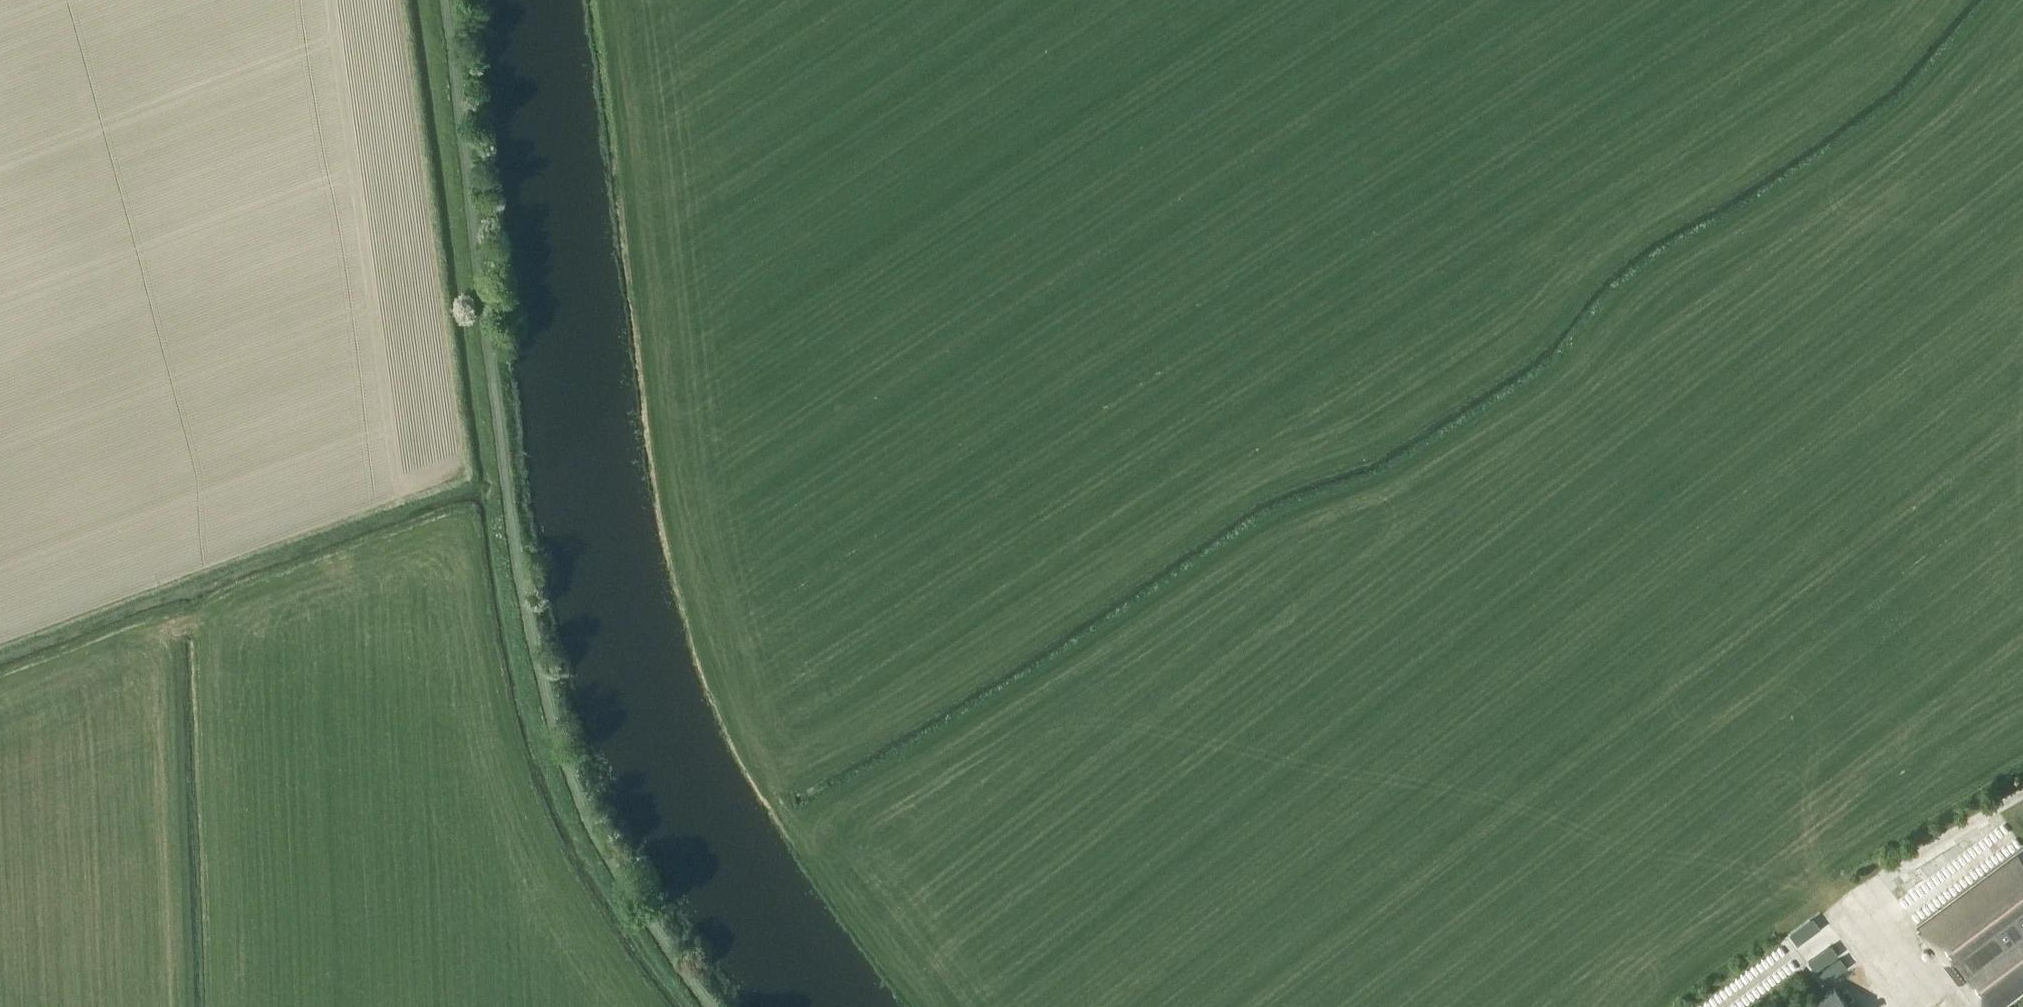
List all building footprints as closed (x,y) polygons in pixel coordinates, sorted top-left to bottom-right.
[(1919,925),(1982,1006),(1998,1006),(2022,989),(2022,848),(1919,925)] [(1819,914),(1795,932),(1803,943),(1827,926),(1819,914)] [(1803,945),(1813,959),(1835,943),(1825,929),(1803,945)] [(1813,962),(1830,982),(1854,963),(1837,943),(1813,962)] [(1834,984),(1803,1006),(1851,1006),(1834,984)]
